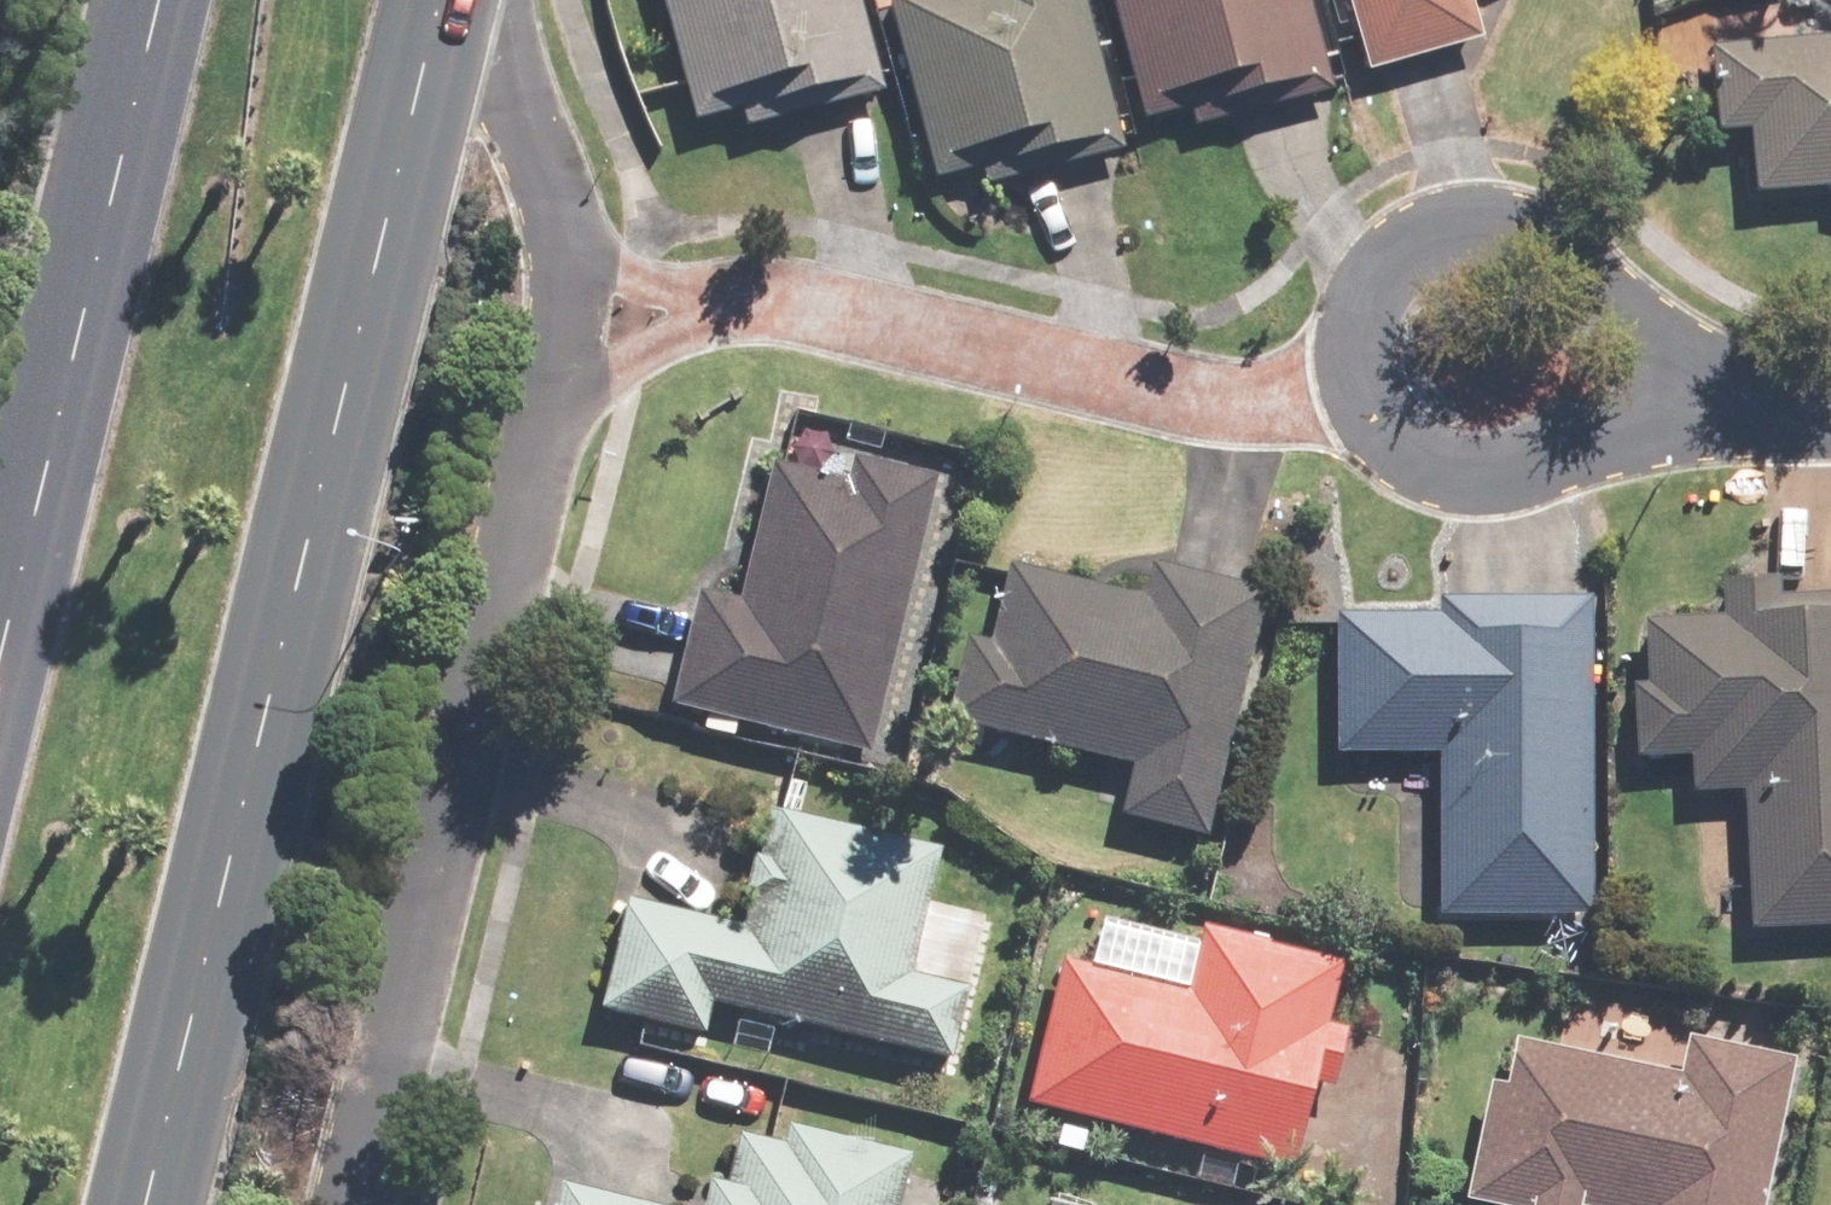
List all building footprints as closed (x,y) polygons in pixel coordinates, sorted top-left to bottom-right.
[(685,129),(732,116),(735,127),(872,90),(848,0),(650,0),(685,129)] [(1077,0),(879,0),(875,1),(924,186),(1114,136),(1077,0)] [(1300,0),(1106,0),(1136,116),(1209,98),(1214,119),(1323,90),(1300,0)] [(1359,68),(1464,38),(1453,0),(1339,0),(1359,68)] [(1702,48),(1709,134),(1743,131),(1748,195),(1830,188),(1830,38),(1702,48)] [(864,752),(928,479),(844,459),(839,482),(767,465),(734,606),(689,595),(663,706),(864,752)] [(1197,836),(1254,590),(1141,564),(1133,599),(1000,568),(982,644),(959,639),(940,722),(1129,766),(1117,818),(1197,836)] [(1769,598),(1768,581),(1713,584),(1715,622),(1635,626),(1638,685),(1624,686),(1628,761),(1680,758),(1682,794),(1735,792),(1743,930),(1830,925),(1830,595),(1769,598)] [(1434,919),(1582,918),(1581,598),(1433,599),(1433,616),(1332,616),(1332,758),(1433,758),(1434,919)] [(698,1003),(941,1060),(958,985),(901,972),(929,852),(761,813),(733,933),(618,906),(593,1013),(690,1036),(698,1003)] [(1054,962),(1019,1103),(1283,1169),(1305,1083),(1323,1088),(1337,1032),(1319,1028),(1336,961),(1195,926),(1178,993),(1054,962)] [(1784,1058),(1681,1036),(1672,1076),(1509,1041),(1499,1089),(1480,1085),(1455,1202),(1470,1204),(1753,1204),(1784,1058)] [(902,1159),(778,1129),(774,1147),(727,1136),(715,1186),(701,1182),(695,1204),(891,1204),(902,1159)] [(554,1187),(550,1204),(632,1204),(554,1187)]
